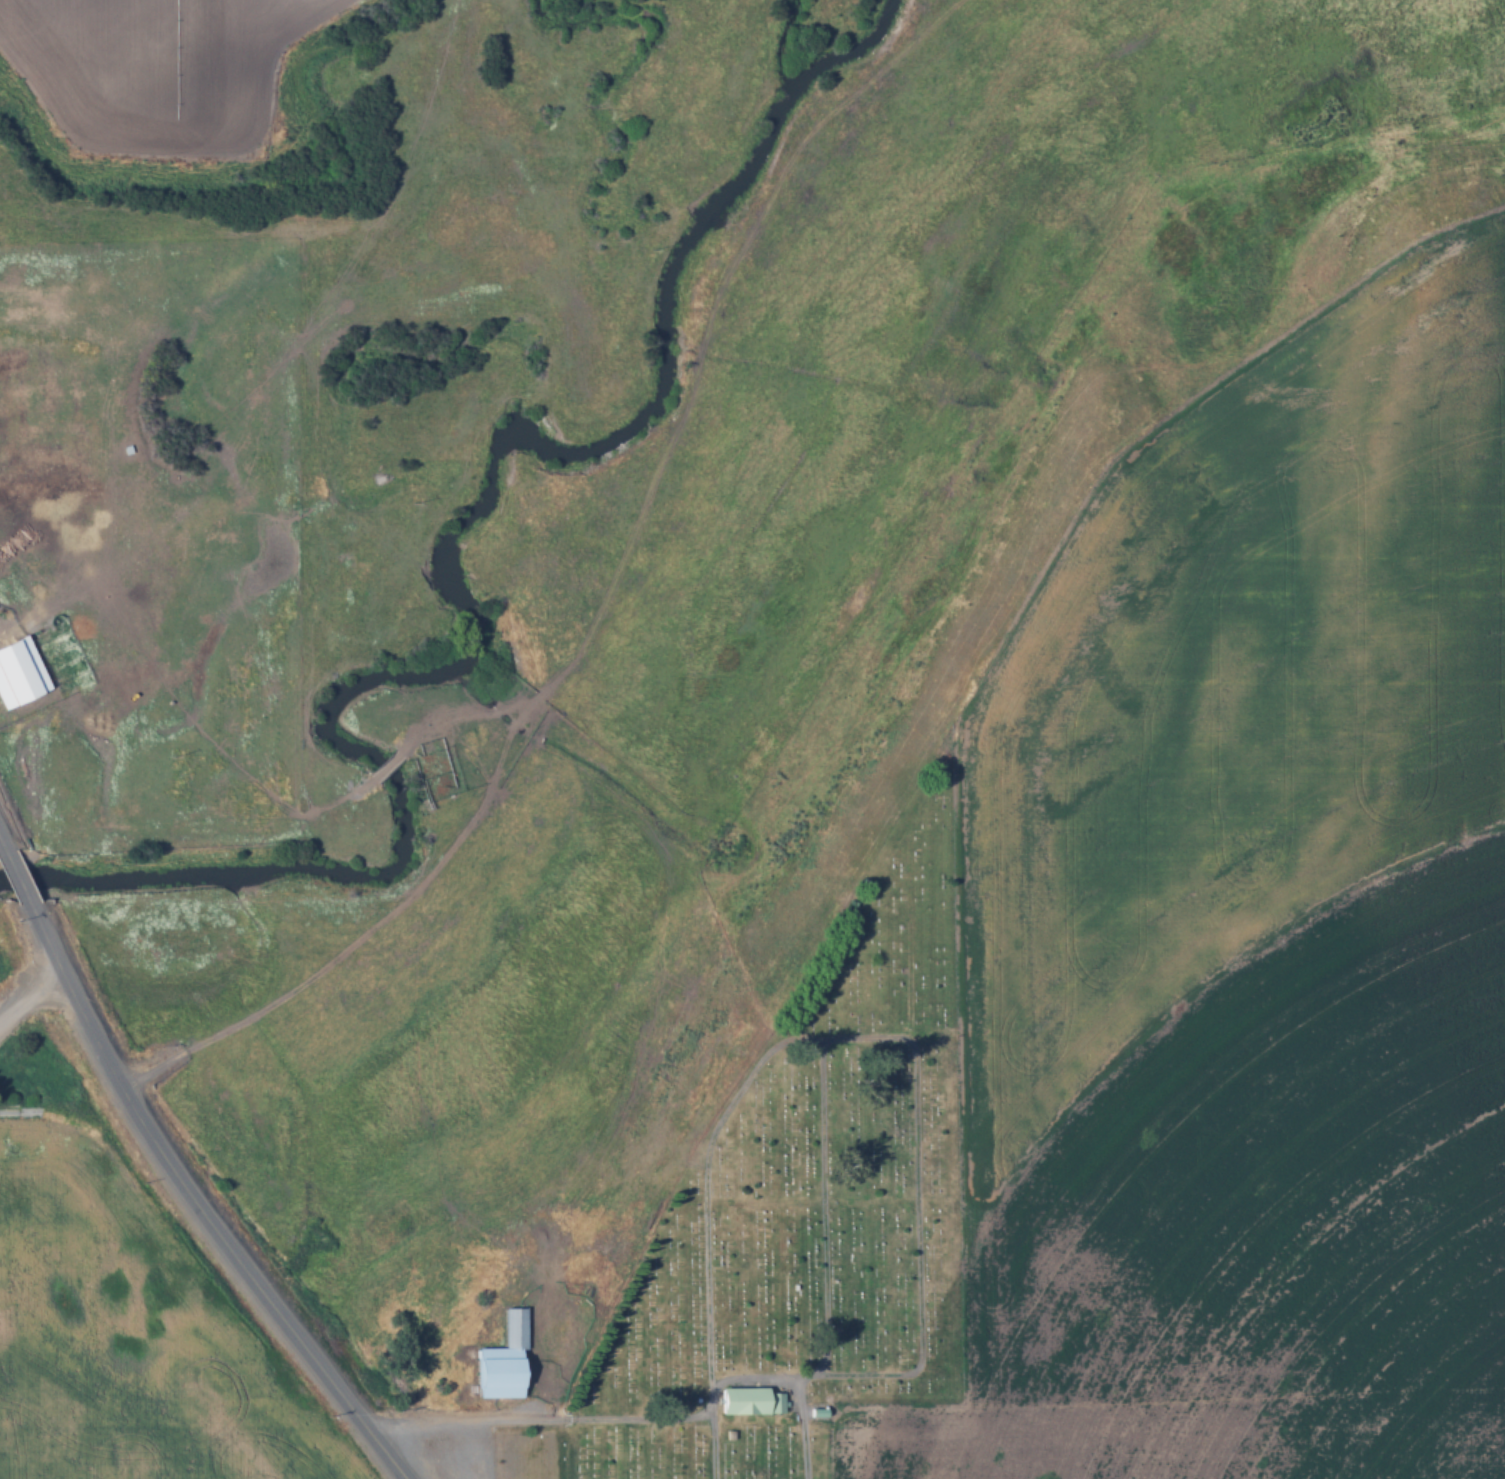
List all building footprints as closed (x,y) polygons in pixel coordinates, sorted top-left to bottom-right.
[(527,1349),(526,1306),(505,1307),(505,1347),(477,1347),(478,1397),(522,1397),(522,1349),(527,1349)] [(721,1414),(784,1414),(784,1387),(721,1387),(721,1414)]
